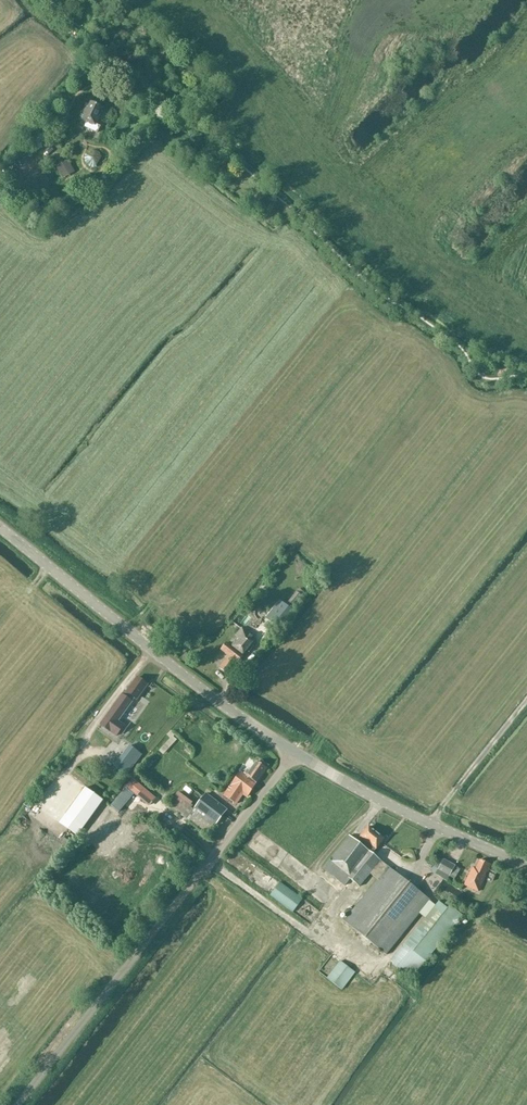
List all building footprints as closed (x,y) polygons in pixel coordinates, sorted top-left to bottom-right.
[(101,127),(95,124),(103,108),(87,101),(79,119),(87,122),(85,127),(98,133),(101,127)] [(56,169),(66,177),(72,171),(62,162),(56,169)] [(299,589),(287,604),(292,608),(304,593),(299,589)] [(291,607),(280,599),(270,611),(277,616),(272,622),(277,626),(291,607)] [(236,620),(245,623),(248,614),(239,611),(236,620)] [(228,656),(219,668),(227,675),(236,663),(237,663),(256,640),(241,628),(229,644),(226,642),(220,650),(228,656)] [(146,684),(137,679),(125,695),(122,693),(96,722),(107,729),(115,735),(122,724),(117,721),(134,697),(136,698),(146,684)] [(111,741),(115,735),(107,729),(102,735),(111,741)] [(177,741),(173,737),(166,744),(171,748),(177,741)] [(125,777),(141,756),(128,746),(112,767),(125,777)] [(256,782),(266,768),(256,762),(246,776),(240,772),(223,795),(236,804),(243,794),(247,797),(256,785),(255,784),(256,783),(256,782)] [(133,779),(116,799),(139,818),(155,798),(133,779)] [(103,803),(85,789),(59,824),(77,838),(103,803)] [(205,794),(194,808),(191,806),(193,803),(179,792),(170,803),(185,814),(183,817),(207,835),(227,810),(205,794)] [(386,956),(430,900),(372,854),(376,848),(384,839),(369,827),(361,836),(356,842),(348,836),(330,860),(329,860),(323,868),(345,886),(350,880),(367,892),(343,921),(386,956)] [(199,848),(183,834),(177,842),(193,855),(199,848)] [(236,855),(233,861),(250,870),(253,863),(236,855)] [(291,855),(286,857),(290,880),(301,878),(304,892),(319,889),(317,875),(308,877),(306,865),(294,868),(291,855)] [(444,860),(437,872),(448,878),(450,876),(455,879),(461,870),(444,860)] [(480,860),(476,869),(473,867),(464,885),(479,892),(492,865),(480,860)] [(233,868),(241,871),(243,866),(235,863),(233,868)] [(254,882),(258,872),(253,870),(249,880),(254,882)] [(264,885),(269,878),(261,872),(256,880),(264,885)] [(271,896),(293,913),(303,899),(281,882),(271,896)] [(464,916),(450,905),(447,903),(444,906),(439,902),(391,961),(413,979),(464,916)] [(328,978),(343,990),(356,973),(341,961),(328,978)]
